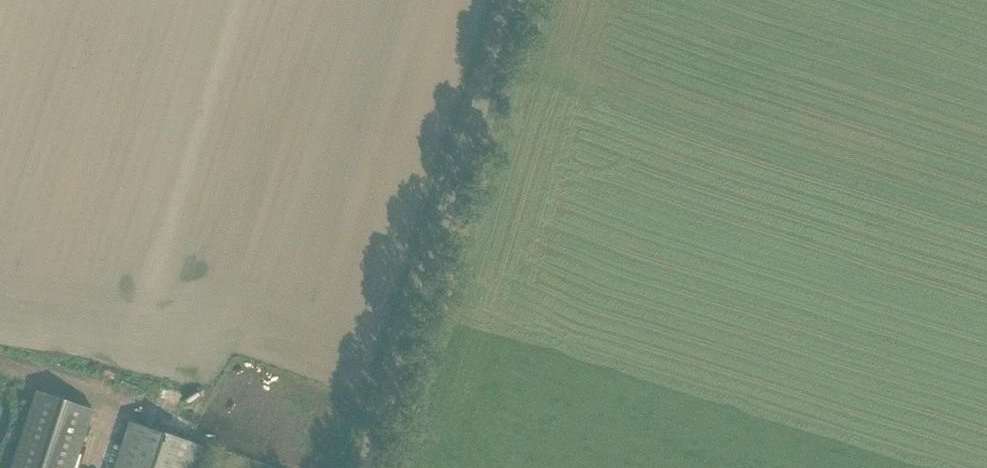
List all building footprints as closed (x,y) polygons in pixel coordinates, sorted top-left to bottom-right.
[(93,410),(35,391),(10,467),(74,467),(93,410)] [(14,434),(0,396),(0,439),(14,434)] [(113,467),(204,467),(210,450),(128,423),(113,467)]
